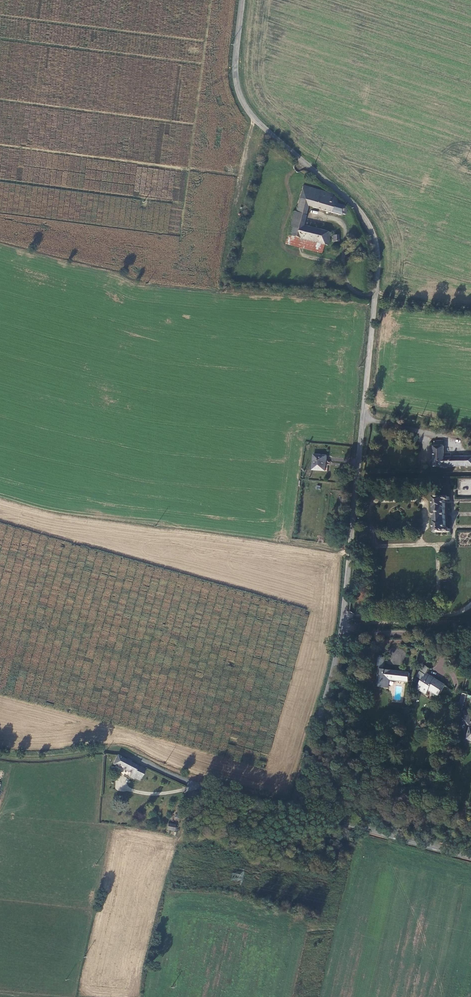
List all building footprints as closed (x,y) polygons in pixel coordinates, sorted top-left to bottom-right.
[(326,247),(329,235),(301,227),(307,206),(340,216),(341,215),(344,215),(346,209),(342,208),(342,207),(337,206),(338,203),(336,202),(337,199),(332,196),(303,187),(295,213),(293,213),(287,235),(288,235),(286,244),(302,249),(315,253),(317,244),(326,247)] [(435,441),(436,466),(470,466),(470,457),(446,457),(446,441),(435,441)] [(327,471),(329,455),(316,454),(314,469),(327,471)] [(451,501),(451,497),(445,497),(445,494),(435,494),(435,508),(436,508),(436,520),(436,532),(453,532),(453,528),(447,528),(447,501),(451,501)] [(378,681),(378,686),(388,688),(389,678),(395,679),(395,680),(402,680),(402,681),(408,682),(409,674),(389,671),(389,670),(382,669),(382,666),(384,667),(385,657),(377,657),(376,665),(379,666),(379,674),(377,673),(376,681),(378,681)] [(423,665),(415,677),(421,680),(417,688),(426,693),(428,690),(435,693),(434,694),(437,696),(444,686),(438,682),(425,675),(429,668),(423,665)] [(462,722),(470,724),(470,722),(470,713),(465,711),(462,722)] [(126,761),(117,756),(113,765),(130,774),(128,778),(132,781),(133,780),(139,783),(144,773),(136,769),(138,766),(131,763),(126,761)] [(175,831),(176,824),(168,823),(167,830),(175,831)]
